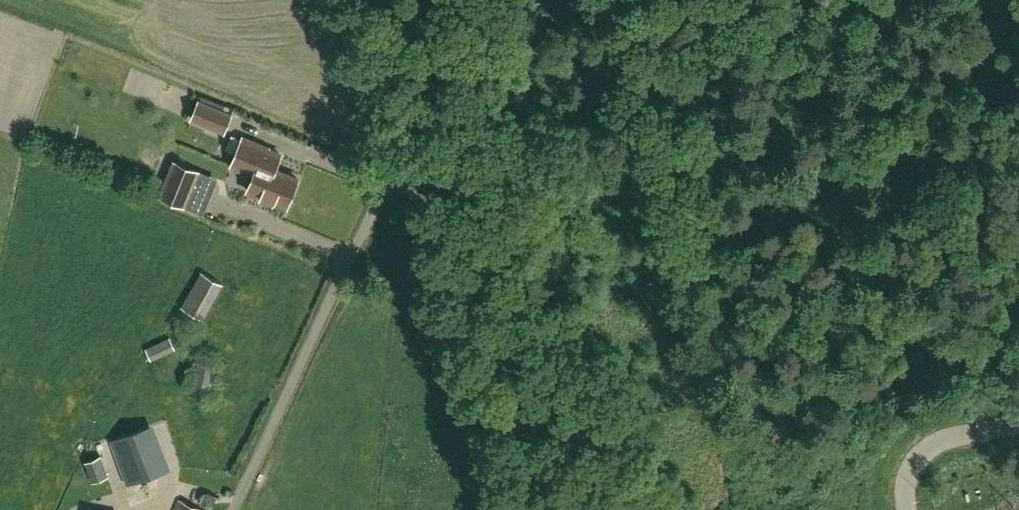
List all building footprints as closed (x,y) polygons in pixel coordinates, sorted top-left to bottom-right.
[(190,121),(224,135),(232,114),(198,101),(190,121)] [(274,201),(287,207),(298,179),(275,170),(281,155),(268,150),(269,148),(244,137),(232,165),(255,174),(248,191),(262,197),(261,200),(273,204),(274,201)] [(158,197),(186,208),(200,171),(173,160),(158,197)] [(223,285),(201,272),(181,307),(204,321),(223,285)] [(148,360),(172,348),(166,336),(142,348),(148,360)] [(217,368),(197,364),(192,388),(214,391),(217,368)] [(127,485),(141,479),(134,458),(129,460),(120,436),(110,440),(127,485)] [(92,483),(110,475),(102,456),(85,463),(92,483)] [(202,509),(179,500),(175,509),(201,509),(202,509)]
